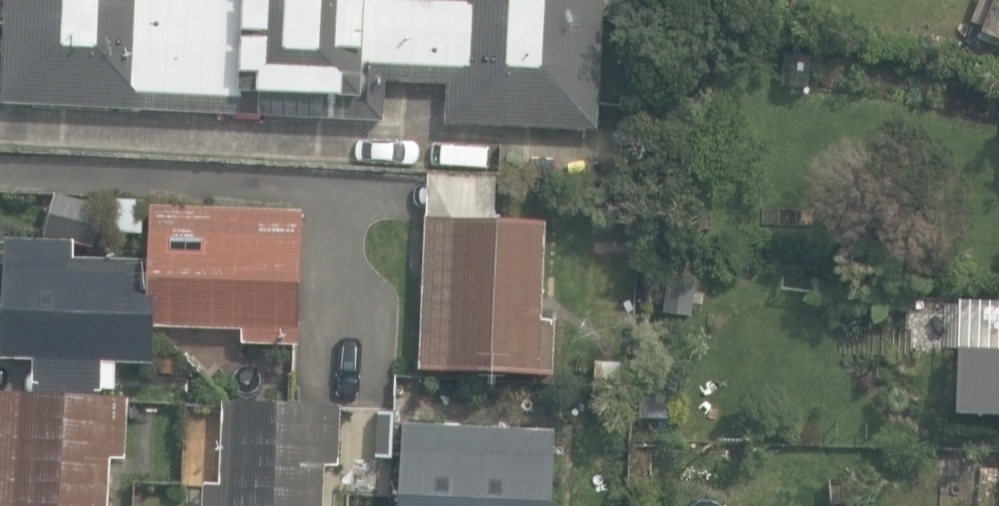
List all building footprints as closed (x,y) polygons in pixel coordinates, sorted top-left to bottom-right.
[(4,100),(401,120),(402,111),(461,114),(461,123),(613,130),(620,0),(9,0),(4,100)] [(982,25),(941,10),(928,44),(998,72),(998,0),(992,0),(982,25)] [(423,370),(553,375),(556,322),(543,322),(547,223),(496,221),(498,179),(431,176),(423,370)] [(109,458),(126,459),(128,399),(103,397),(103,388),(118,389),(119,360),(154,362),(153,372),(175,374),(176,346),(155,345),(156,324),(245,328),(244,340),(299,343),(304,213),(153,207),(151,261),(74,258),(75,241),(9,238),(4,358),(37,359),(36,393),(0,391),(0,505),(107,505),(109,458)] [(597,380),(623,381),(624,365),(598,363),(597,380)] [(325,464),(339,464),(341,405),(225,401),(223,485),(208,485),(207,505),(324,505),(325,464)] [(556,431),(405,425),(402,505),(552,505),(556,431)]
